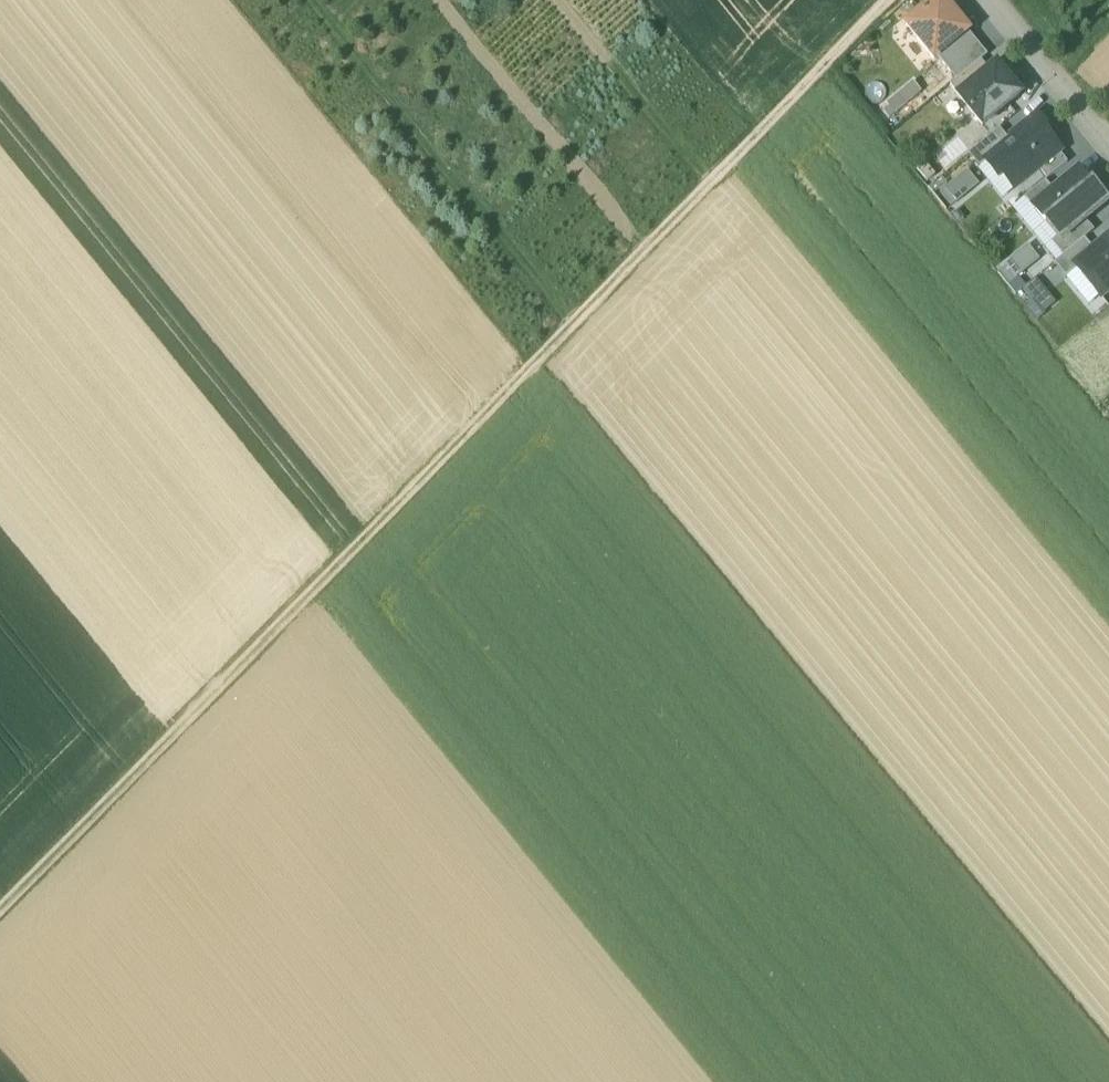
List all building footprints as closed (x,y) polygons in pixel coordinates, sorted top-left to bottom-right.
[(941,0),(939,0),(906,27),(933,58),(937,55),(967,30),(941,0)] [(988,55),(967,30),(937,55),(958,80),(981,61),(988,55)] [(990,72),(981,61),(958,80),(951,85),(960,96),(990,72)] [(990,72),(960,96),(984,125),(1019,96),(995,67),(990,72)] [(1008,142),(985,160),(1011,192),(1039,169),(1059,153),(1063,150),(1038,118),(1008,142)] [(1008,142),(999,131),(970,154),(979,165),(985,160),(1008,142)] [(1067,164),(1059,153),(1039,169),(1047,180),(1067,164)] [(952,206),(980,184),(968,168),(940,190),(952,206)] [(1106,206),(1079,173),(1053,194),(1034,209),(1061,243),(1085,223),(1106,206)] [(1026,200),(1034,209),(1053,194),(1045,184),(1026,200)] [(1092,233),(1085,223),(1056,247),(1064,257),(1084,240),(1092,233)] [(1094,251),(1075,267),(1077,270),(1101,299),(1108,292),(1108,239),(1094,251)] [(1094,251),(1084,240),(1055,265),(1067,278),(1077,270),(1075,267),(1094,251)] [(1028,243),(997,268),(1011,285),(1042,260),(1028,243)] [(1025,286),(1042,311),(1054,303),(1037,278),(1025,286)]
